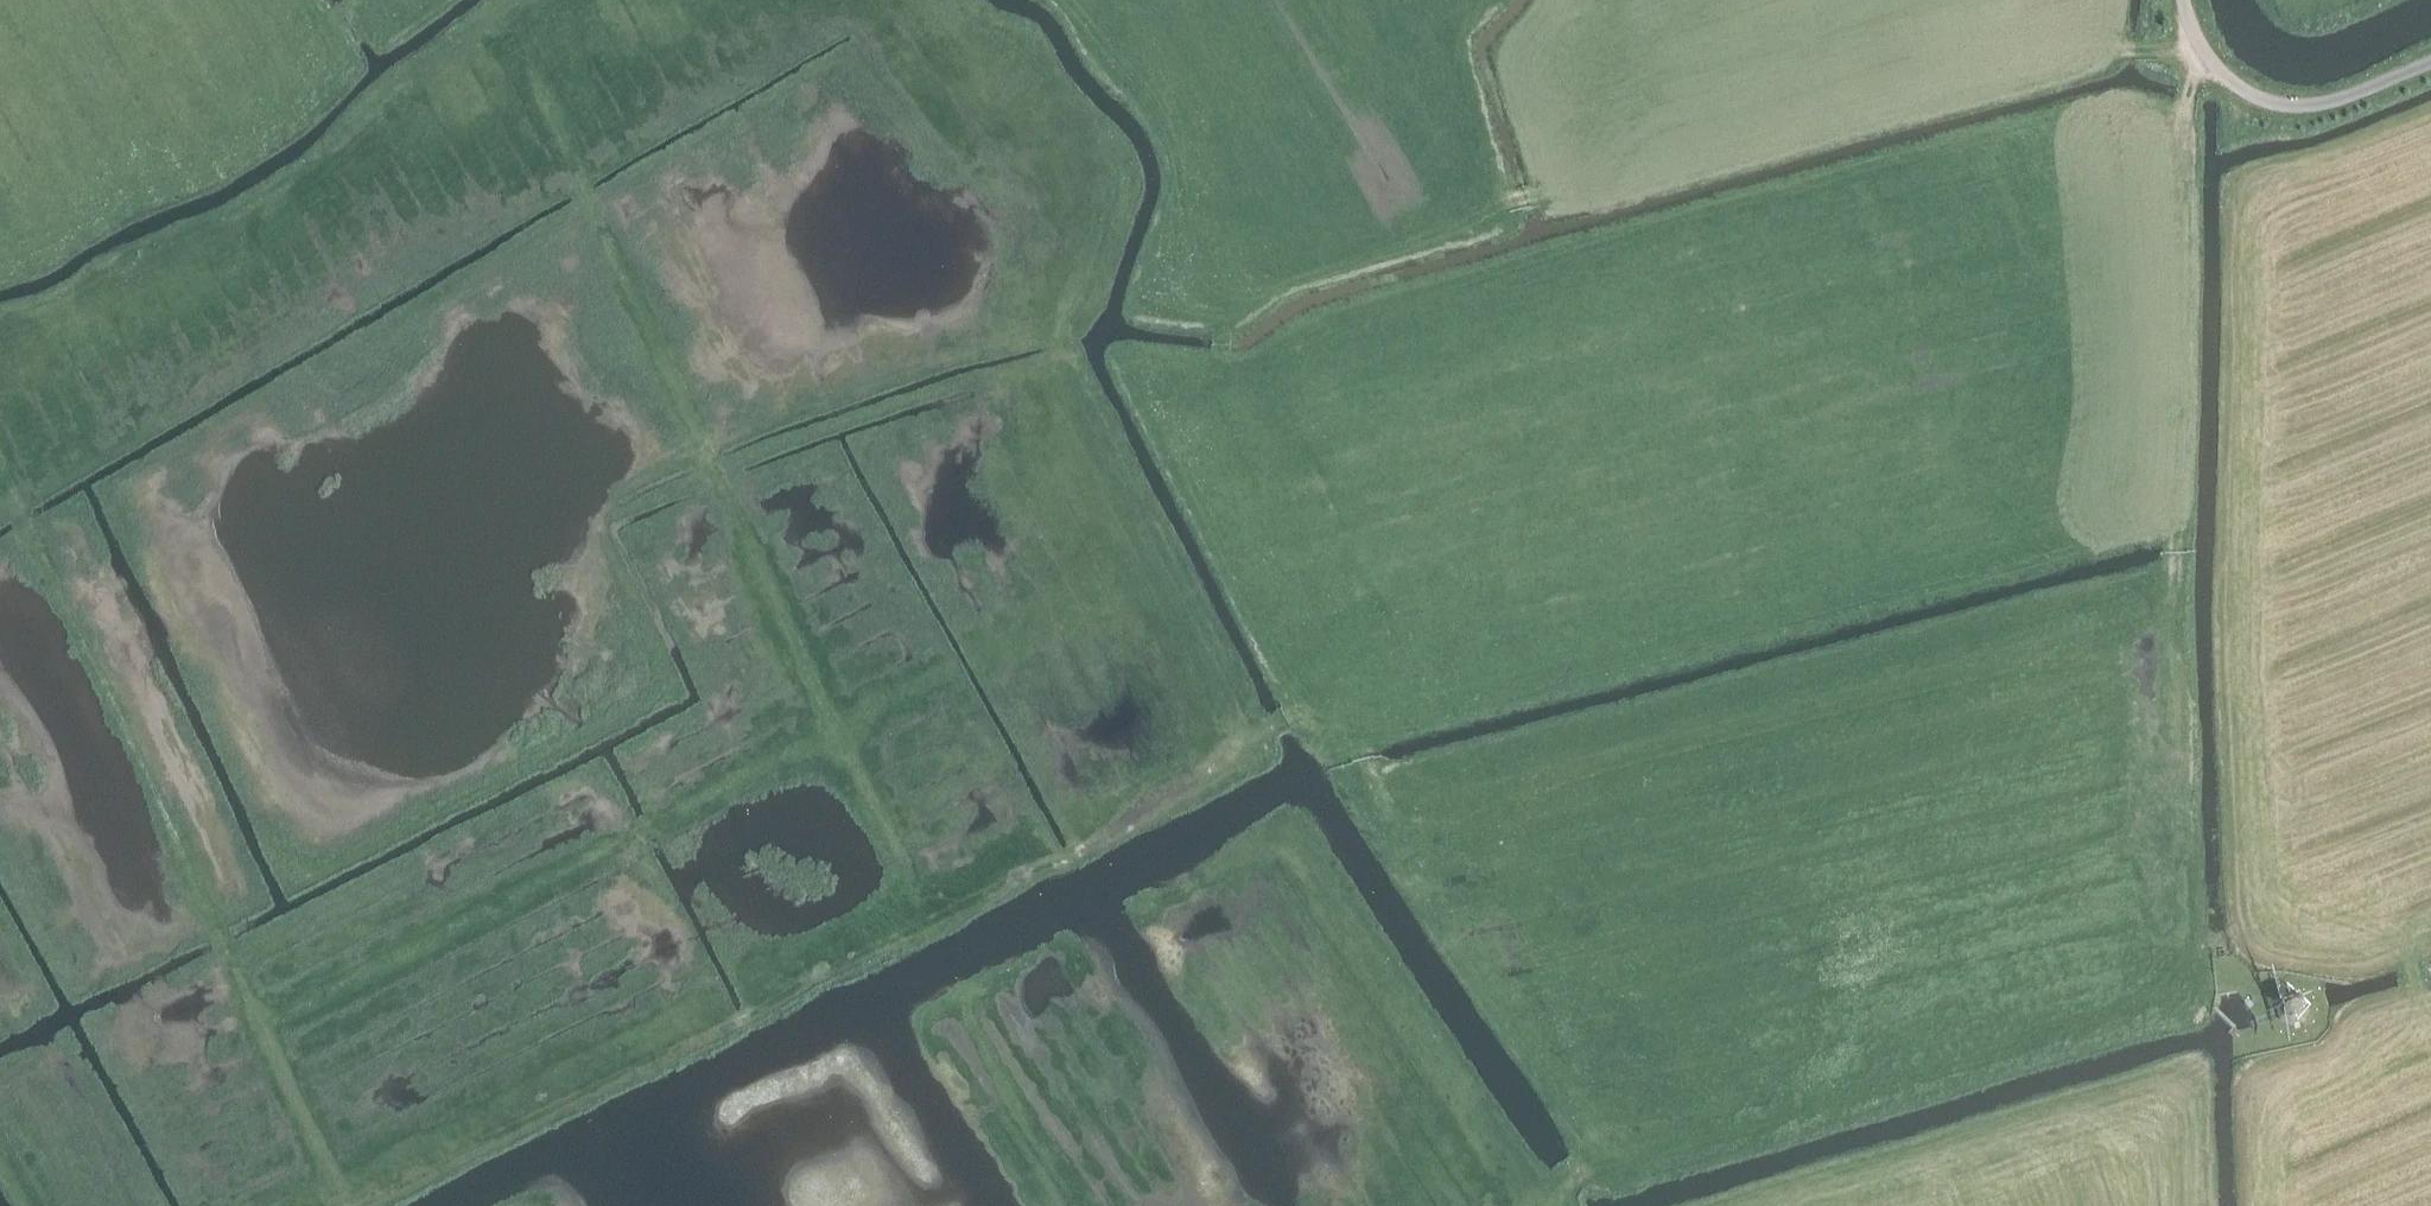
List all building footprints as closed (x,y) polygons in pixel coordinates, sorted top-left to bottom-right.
[(2283,1002),(2278,1011),(2282,1021),(2291,1025),(2302,1021),(2306,1013),(2301,1001),(2293,998),(2283,1002)]
